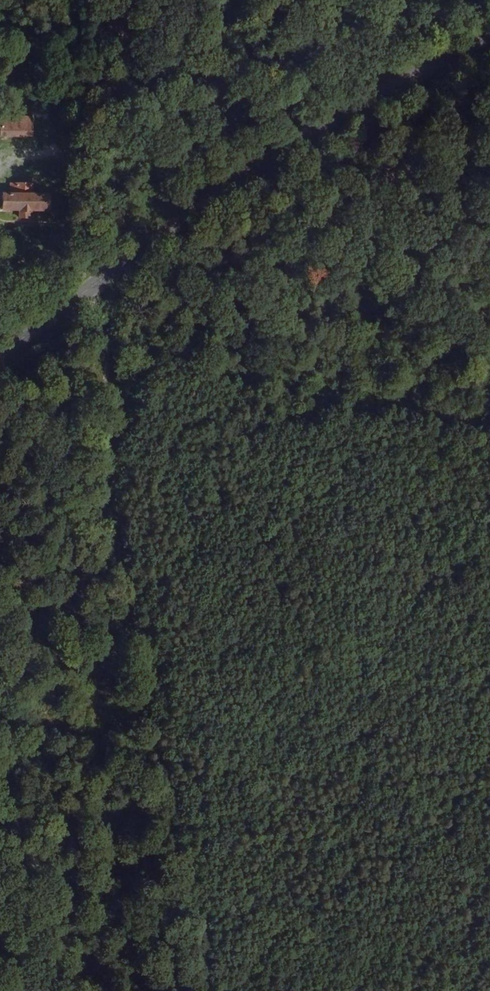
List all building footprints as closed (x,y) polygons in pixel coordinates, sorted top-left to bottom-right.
[(36,117),(3,116),(3,136),(35,136),(36,117)] [(0,195),(0,212),(12,212),(15,218),(21,211),(43,211),(44,193),(28,192),(27,182),(7,183),(2,188),(2,195),(0,195)]
